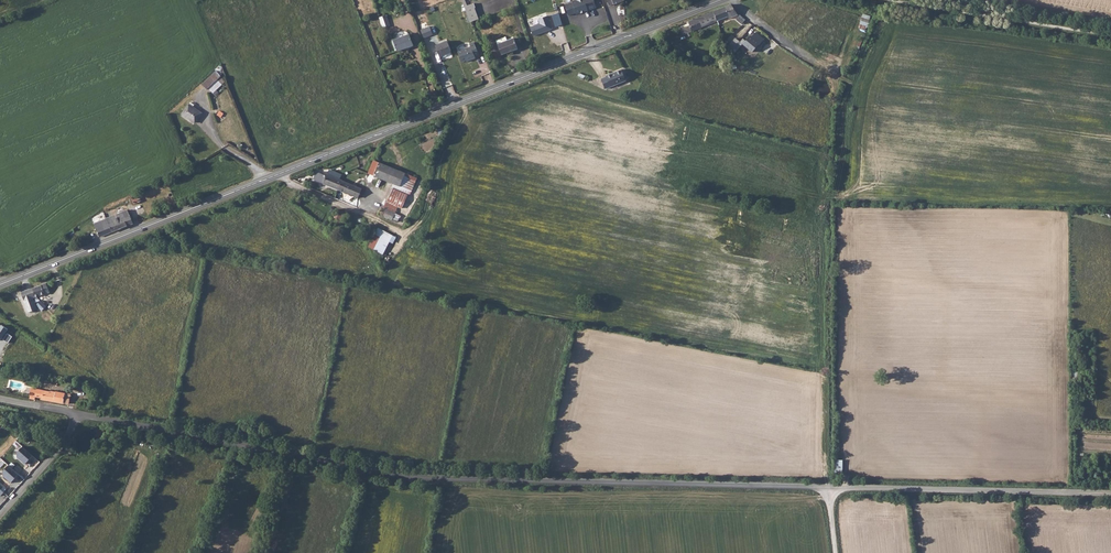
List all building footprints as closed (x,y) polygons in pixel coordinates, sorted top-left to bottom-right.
[(570,16),(577,14),(578,15),(583,14),(582,12),(585,11),(586,13),(589,12),(589,11),(597,9),(595,0),(578,0),(578,1),(574,2),(574,3),(566,5),(570,16)] [(468,6),(465,8),(471,23),(480,19),(473,4),(468,6)] [(740,13),(730,5),(713,12),(717,19),(726,16),(728,18),(740,13)] [(717,19),(713,12),(686,22),(688,27),(680,30),(682,35),(712,22),(714,26),(719,24),(717,19)] [(747,19),(741,14),(735,20),(741,25),(747,19)] [(862,14),(858,27),(867,29),(870,16),(862,14)] [(381,18),(385,28),(390,26),(386,16),(381,18)] [(764,46),(769,39),(769,38),(753,24),(747,33),(750,35),(761,43),(764,46)] [(430,27),(422,30),(425,38),(434,35),(430,27)] [(394,41),(399,51),(414,45),(410,35),(394,41)] [(753,53),(761,43),(750,35),(743,44),(753,53)] [(499,44),(502,55),(518,49),(514,39),(499,44)] [(448,41),(436,46),(440,56),(452,51),(448,41)] [(459,53),(463,63),(469,61),(470,62),(476,59),(476,58),(480,56),(475,43),(470,45),(471,48),(459,53)] [(603,81),(607,90),(627,82),(622,70),(607,76),(607,78),(603,81)] [(220,77),(216,72),(201,85),(207,91),(220,77)] [(183,117),(195,125),(201,115),(190,107),(183,117)] [(373,162),(368,175),(400,188),(399,191),(411,195),(419,175),(407,170),(405,174),(373,162)] [(321,173),(313,169),(311,174),(314,175),(310,183),(314,185),(316,180),(338,190),(337,192),(341,194),(342,191),(359,198),(363,189),(323,171),(321,173)] [(391,213),(395,215),(399,205),(404,207),(408,195),(393,189),(384,209),(391,213)] [(139,195),(132,198),(134,204),(141,202),(139,195)] [(389,219),(391,213),(384,209),(381,208),(378,215),(388,219),(389,219)] [(339,209),(336,219),(344,222),(347,212),(339,209)] [(125,227),(130,225),(123,212),(111,216),(117,230),(125,227)] [(99,237),(117,230),(111,216),(106,218),(106,221),(94,225),(99,237)] [(378,228),(368,247),(388,257),(397,237),(378,228)] [(21,295),(23,302),(37,309),(33,300),(44,296),(41,287),(21,295)] [(37,309),(23,302),(28,315),(38,311),(37,309)] [(94,395),(96,389),(87,384),(83,389),(89,393),(89,392),(94,395)] [(47,396),(48,389),(34,386),(32,393),(33,393),(33,392),(39,393),(39,394),(47,396)] [(47,396),(46,397),(72,402),(74,394),(48,389),(47,396)] [(13,454),(20,444),(15,441),(8,450),(13,454)] [(6,452),(1,458),(5,461),(10,456),(6,452)] [(842,460),(834,459),(833,473),(841,473),(842,460)]
